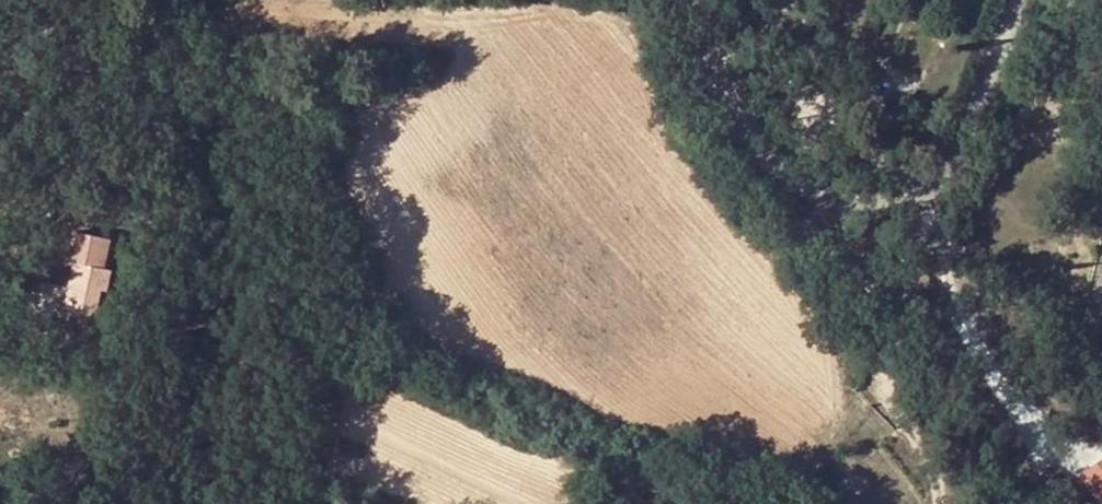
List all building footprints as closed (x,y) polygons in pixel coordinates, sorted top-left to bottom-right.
[(129,186),(132,171),(125,169),(122,185),(129,186)] [(50,279),(69,279),(69,229),(50,229),(50,279)] [(75,262),(66,305),(94,311),(100,288),(106,290),(111,270),(75,262)] [(1101,503),(1101,458),(1080,474),(1101,503)]
